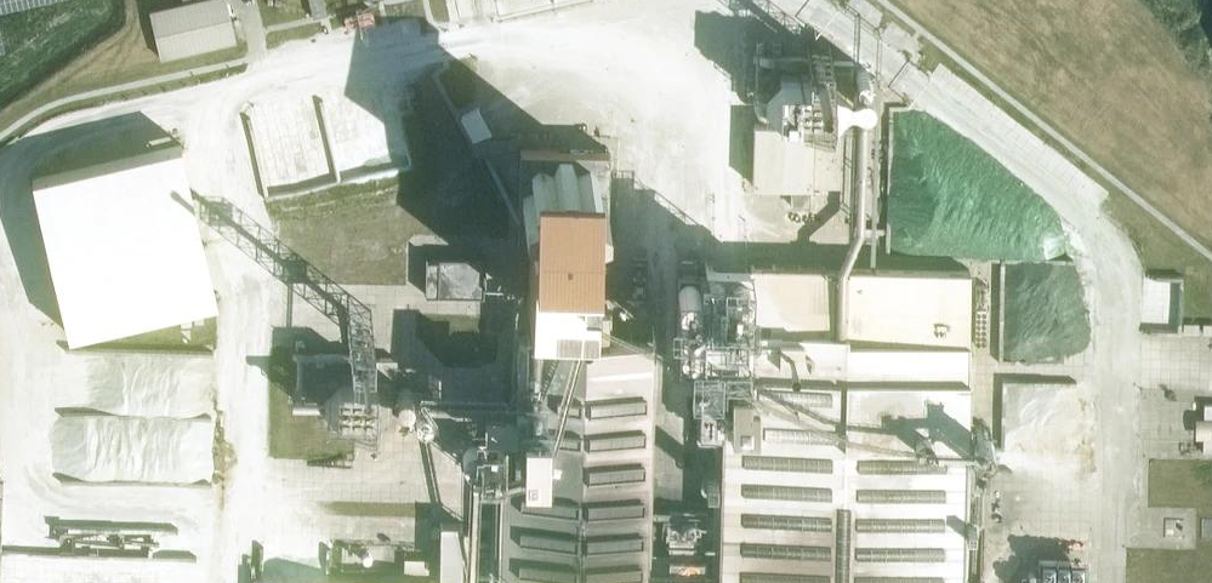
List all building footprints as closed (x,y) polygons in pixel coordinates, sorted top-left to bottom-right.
[(162,57),(237,40),(228,0),(184,0),(184,2),(151,10),(162,57)] [(315,16),(329,13),(326,0),(311,0),(315,16)] [(1102,0),(1070,0),(1092,14),(1102,0)] [(373,8),(345,15),(348,26),(376,19),(373,8)] [(480,106),(462,115),(474,137),(491,127),(480,106)] [(848,184),(850,124),(759,121),(756,181),(792,182),(791,204),(809,205),(810,183),(848,184)] [(72,332),(227,301),(195,141),(40,172),(72,332)] [(708,511),(670,510),(669,573),(646,573),(651,339),(601,338),(601,306),(593,306),(594,248),(606,248),(609,150),(521,148),(518,246),(530,246),(528,304),(563,305),(562,337),(518,336),(515,472),(501,471),(499,582),(706,582),(708,511)] [(747,240),(769,240),(768,202),(746,202),(747,240)] [(484,295),(485,256),(426,255),(425,294),(484,295)] [(970,269),(703,263),(699,431),(722,432),(718,582),(962,582),(970,269)] [(1186,322),(1187,287),(1151,286),(1150,321),(1186,322)] [(328,380),(327,423),(375,423),(375,428),(396,428),(398,360),(377,360),(376,381),(328,380)] [(465,522),(442,521),(441,573),(463,574),(465,522)] [(138,582),(161,582),(160,554),(137,554),(138,582)] [(1070,559),(1039,558),(1039,581),(1024,580),(1024,582),(1070,582),(1070,559)] [(54,561),(25,562),(48,571),(44,582),(54,582),(54,561)] [(465,575),(456,575),(456,582),(465,582),(465,575)]
